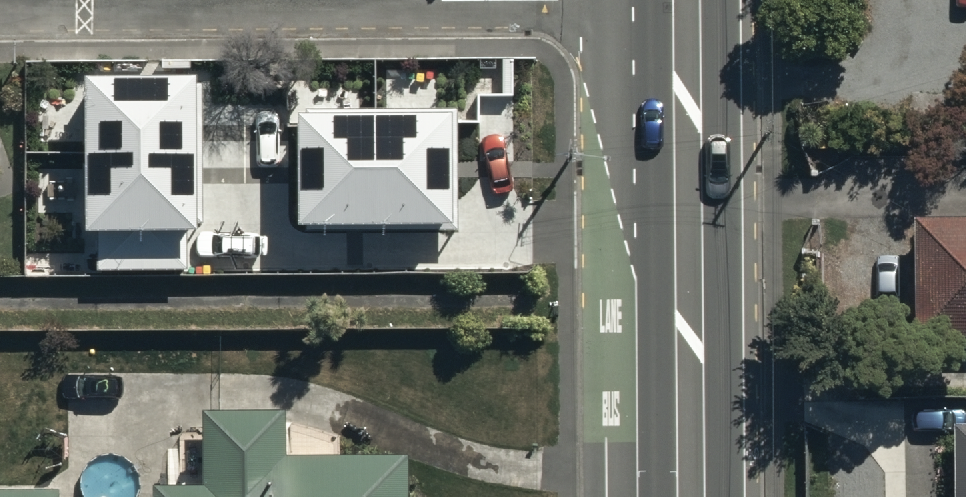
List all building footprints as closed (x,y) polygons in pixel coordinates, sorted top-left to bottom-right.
[(199,73),(83,74),(84,232),(100,232),(100,268),(186,268),(186,228),(200,228),(199,73)] [(454,111),(298,111),(299,226),(455,226),(454,111)] [(915,209),(916,329),(965,329),(965,209),(915,209)] [(154,496),(431,496),(431,492),(410,492),(410,447),(284,448),(284,404),(204,404),(204,477),(154,477),(154,496)] [(956,419),(956,496),(965,496),(965,419),(956,419)]
